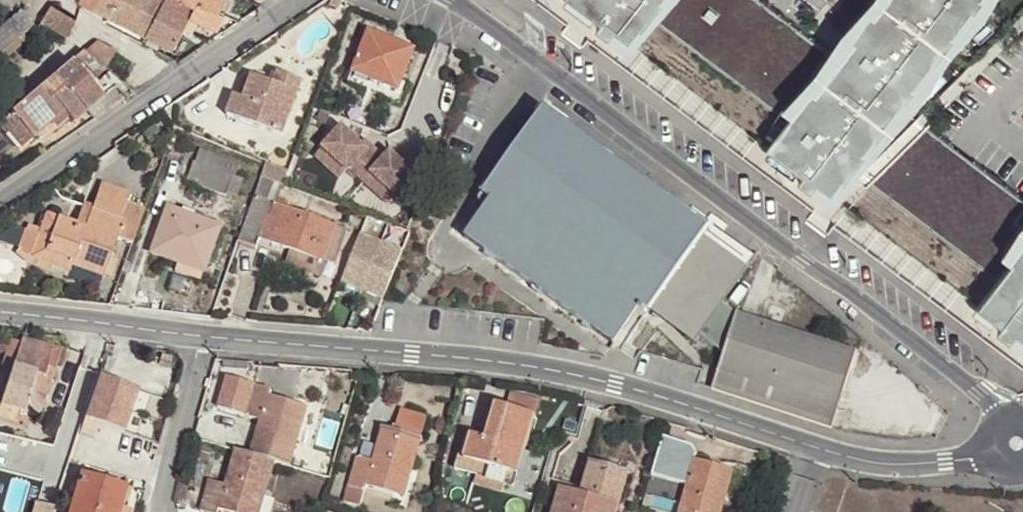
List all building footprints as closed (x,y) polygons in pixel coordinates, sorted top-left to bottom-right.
[(111,13),(118,0),(86,0),(111,13)] [(148,32),(164,0),(118,0),(111,13),(148,32)] [(148,32),(150,33),(161,39),(173,46),(190,14),(217,27),(225,11),(220,9),(225,0),(164,0),(148,32)] [(598,27),(608,14),(590,0),(567,0),(565,2),(598,27)] [(608,14),(598,27),(626,48),(662,0),(590,0),(608,14)] [(631,52),(674,0),(662,0),(626,48),(631,52)] [(886,1),(867,27),(862,23),(842,49),(848,52),(841,61),(831,53),(811,78),(781,115),(788,120),(784,126),(788,129),(802,140),(791,152),(810,167),(800,180),(828,201),(879,134),(980,0),(887,0),(886,1)] [(879,134),(828,201),(833,205),(925,94),(954,51),(987,16),(995,0),(980,0),(879,134)] [(831,53),(841,61),(848,52),(842,49),(862,23),(867,27),(886,1),(887,0),(875,0),(831,53)] [(52,6),(43,20),(52,26),(67,35),(76,20),(52,6)] [(32,26),(20,12),(0,29),(0,54),(22,35),(32,26)] [(52,26),(43,20),(37,30),(46,35),(52,26)] [(369,32),(352,72),(397,91),(413,51),(369,32)] [(158,46),(161,39),(150,33),(147,40),(158,46)] [(22,35),(0,54),(0,55),(4,61),(28,41),(22,35)] [(105,69),(112,61),(106,57),(88,46),(84,50),(105,69)] [(0,123),(0,128),(6,136),(10,133),(20,124),(32,138),(51,121),(64,111),(70,118),(73,122),(120,82),(105,69),(84,50),(57,74),(11,112),(0,123)] [(397,91),(352,72),(348,83),(392,101),(397,91)] [(283,134),(302,83),(277,74),(272,86),(251,79),(244,101),(234,97),(227,114),(283,134)] [(710,389),(830,428),(856,352),(735,313),(724,304),(747,272),(702,240),(709,229),(542,109),(479,195),(488,202),(464,237),(612,344),(636,311),(646,318),(651,312),(694,344),(701,336),(722,352),(710,389)] [(57,128),(70,118),(64,111),(51,121),(57,128)] [(778,142),(788,129),(784,126),(788,120),(781,115),(767,134),(778,142)] [(20,124),(10,133),(21,147),(32,138),(20,124)] [(321,148),(345,171),(348,169),(362,183),(370,175),(380,165),(341,128),(321,148)] [(338,179),(345,171),(321,148),(314,156),(338,179)] [(200,166),(205,153),(199,151),(195,164),(200,166)] [(236,164),(205,153),(200,166),(195,164),(189,180),(225,193),(227,190),(237,195),(242,181),(232,176),(236,164)] [(389,155),(380,165),(370,175),(394,199),(396,200),(418,208),(427,183),(414,178),(389,155)] [(387,207),(394,199),(370,175),(362,183),(387,207)] [(279,184),(261,177),(238,241),(254,246),(258,237),(291,249),(324,261),(334,264),(346,231),(272,202),(279,184)] [(104,186),(94,209),(123,220),(128,206),(131,196),(104,186)] [(134,240),(144,212),(128,206),(123,220),(94,209),(87,229),(47,214),(38,237),(49,241),(46,251),(74,262),(72,265),(102,276),(117,234),(134,240)] [(219,228),(168,207),(152,254),(178,264),(175,271),(200,281),(219,228)] [(341,282),(384,298),(401,254),(402,251),(360,235),(341,282)] [(30,257),(69,271),(72,265),(74,262),(46,251),(49,241),(38,237),(30,257)] [(319,275),(324,261),(291,249),(286,263),(319,275)] [(999,281),(980,306),(1005,324),(1000,331),(1022,349),(1022,252),(999,281)] [(9,339),(4,356),(15,359),(12,369),(1,403),(19,408),(38,414),(48,380),(50,381),(60,349),(21,338),(20,342),(9,339)] [(15,359),(4,356),(1,366),(12,369),(15,359)] [(124,380),(103,373),(79,449),(93,454),(100,435),(106,436),(124,380)] [(275,462),(289,466),(299,431),(289,429),(297,405),(267,396),(270,389),(253,385),(244,414),(260,419),(249,454),(275,462)] [(19,408),(1,403),(0,408),(0,415),(15,420),(19,408)] [(289,429),(299,431),(306,407),(297,405),(289,429)] [(465,432),(454,469),(477,475),(481,464),(508,471),(515,447),(524,450),(534,416),(494,405),(484,438),(465,432)] [(365,484),(395,493),(402,469),(411,471),(421,437),(419,437),(424,421),(398,413),(393,429),(381,426),(371,461),(356,457),(344,501),(358,505),(365,484)] [(517,474),(524,450),(515,447),(508,471),(517,474)] [(677,511),(720,511),(725,496),(717,493),(724,469),(694,459),(696,453),(679,448),(670,478),(686,483),(677,511)] [(234,449),(224,485),(208,480),(199,509),(208,511),(216,511),(217,508),(231,511),(248,511),(254,493),(264,496),(275,462),(249,454),(234,449)] [(558,488),(551,511),(616,511),(628,471),(589,459),(580,488),(579,493),(558,488)] [(481,464),(477,475),(513,486),(517,474),(508,471),(481,464)] [(402,469),(395,493),(404,495),(411,471),(402,469)] [(477,475),(454,469),(450,482),(473,489),(477,475)] [(732,471),(724,469),(717,493),(725,496),(732,471)] [(80,474),(69,511),(130,511),(131,510),(118,506),(124,487),(80,474)] [(560,481),(558,488),(579,493),(580,488),(560,481)] [(248,511),(259,511),(264,496),(254,493),(248,511)] [(54,509),(39,504),(36,511),(52,511),(54,509)]
